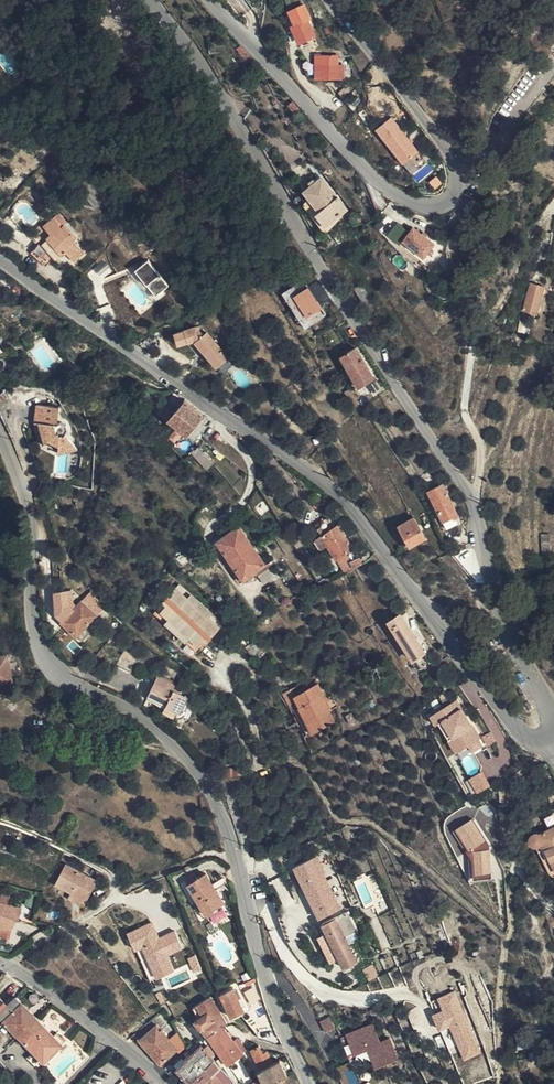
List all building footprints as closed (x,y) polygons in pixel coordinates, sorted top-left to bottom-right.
[(296,15),(289,18),(299,39),(305,36),(296,15)] [(545,44),(553,51),(553,30),(545,44)] [(241,46),(237,49),(249,62),(253,59),(241,46)] [(338,56),(316,56),(316,63),(320,63),(320,66),(338,67),(338,56)] [(293,110),(297,108),(293,102),(289,105),(293,110)] [(402,166),(419,153),(391,117),(374,130),(402,166)] [(419,179),(431,170),(427,165),(415,175),(419,179)] [(322,178),(304,191),(319,210),(316,213),(326,225),(346,209),(322,178)] [(73,241),(76,239),(64,225),(67,223),(59,214),(44,227),(51,235),(48,238),(62,256),(66,252),(75,262),(85,253),(73,241)] [(64,225),(76,239),(79,236),(67,223),(64,225)] [(414,228),(404,242),(425,258),(435,245),(414,228)] [(145,240),(138,245),(150,260),(156,255),(145,240)] [(41,242),(31,253),(46,267),(56,256),(41,242)] [(463,245),(462,246),(461,247),(461,248),(460,249),(460,250),(461,252),(462,253),(462,254),(464,254),(465,254),(467,254),(468,253),(469,252),(470,251),(470,249),(470,248),(469,246),(468,246),(467,245),(466,245),(464,245),(463,245)] [(149,260),(134,270),(153,298),(168,287),(149,260)] [(367,306),(373,303),(361,284),(355,288),(367,306)] [(544,287),(530,284),(523,310),(537,315),(544,287)] [(306,320),(322,310),(308,287),(292,298),(306,320)] [(197,326),(176,333),(180,345),(194,341),(218,367),(230,356),(208,331),(204,335),(197,326)] [(382,334),(375,338),(380,348),(389,345),(382,334)] [(355,349),(340,358),(358,388),(369,382),(376,392),(379,390),(372,379),(373,379),(355,349)] [(67,368),(58,373),(62,381),(71,375),(67,368)] [(349,398),(355,394),(351,388),(345,392),(349,398)] [(355,394),(349,398),(355,407),(361,403),(355,394)] [(162,414),(174,401),(171,398),(159,412),(162,414)] [(180,406),(174,401),(162,414),(177,427),(194,408),(185,400),(180,406)] [(58,408),(35,406),(34,423),(38,424),(52,425),(57,425),(58,408)] [(194,440),(205,428),(201,425),(198,423),(204,415),(194,408),(177,427),(194,440)] [(198,423),(201,425),(207,418),(204,415),(198,423)] [(455,431),(466,437),(468,431),(457,425),(455,431)] [(198,447),(193,452),(207,469),(213,463),(198,447)] [(388,449),(382,453),(388,462),(394,459),(388,449)] [(442,484),(427,491),(442,521),(457,514),(442,484)] [(344,572),(363,563),(360,557),(351,561),(346,552),(353,548),(338,525),(328,517),(315,525),(321,535),(327,544),(344,572)] [(414,517),(398,526),(409,546),(424,538),(414,517)] [(238,526),(217,541),(243,580),(265,565),(238,526)] [(540,534),(541,551),(550,551),(548,534),(540,534)] [(327,544),(321,535),(315,539),(321,548),(327,544)] [(258,574),(266,584),(277,576),(270,566),(258,574)] [(180,585),(157,611),(167,620),(163,625),(196,655),(224,624),(180,585)] [(82,602),(62,622),(76,636),(96,616),(82,602)] [(424,652),(400,614),(389,621),(413,659),(424,652)] [(527,617),(525,618),(524,618),(524,619),(523,621),(523,623),(523,624),(524,625),(525,627),(526,628),(528,629),(530,629),(531,628),(533,627),(534,626),(535,625),(536,623),(536,621),(535,620),(535,619),(534,618),(532,617),(530,616),(529,616),(527,617)] [(474,639),(468,643),(474,650),(479,646),(474,639)] [(143,658),(124,649),(116,665),(136,674),(143,658)] [(7,654),(0,656),(0,684),(13,681),(7,654)] [(315,680),(300,688),(292,692),(299,706),(312,732),(333,721),(328,711),(324,703),(327,702),(315,680)] [(188,697),(155,681),(148,696),(180,713),(188,697)] [(292,692),(300,688),(298,684),(284,692),(293,709),(294,708),(299,706),(292,692)] [(468,745),(476,739),(478,738),(455,700),(430,716),(435,724),(437,722),(456,752),(468,745)] [(312,732),(299,706),(294,708),(307,734),(312,732)] [(493,740),(488,731),(481,736),(486,745),(493,740)] [(480,746),(476,739),(468,745),(472,751),(480,746)] [(469,778),(465,780),(471,789),(475,787),(469,778)] [(553,862),(553,816),(553,814),(546,817),(551,829),(540,834),(538,834),(535,835),(533,837),(532,839),(532,842),(534,845),(537,846),(540,845),(542,844),(544,842),(553,862)] [(471,820),(455,831),(468,851),(465,853),(472,862),(473,881),(491,879),(489,851),(489,846),(471,820)] [(544,842),(542,844),(540,845),(537,846),(550,873),(553,875),(553,862),(544,842)] [(66,865),(55,884),(71,893),(69,897),(84,906),(96,881),(66,865)] [(205,904),(210,912),(224,903),(206,874),(197,879),(193,874),(186,879),(189,884),(188,885),(202,907),(205,904)] [(348,913),(359,907),(361,906),(355,893),(342,900),(348,912),(348,913)] [(9,928),(11,928),(14,917),(18,919),(21,908),(8,904),(8,902),(0,900),(0,925),(9,928)] [(323,924),(335,918),(329,903),(316,910),(323,924)] [(206,914),(210,912),(205,904),(202,907),(206,914)] [(357,932),(348,913),(348,912),(335,918),(345,938),(357,932)] [(357,961),(345,938),(335,918),(323,924),(327,934),(323,936),(331,951),(335,949),(339,958),(343,968),(357,961)] [(153,922),(126,934),(135,953),(141,950),(156,981),(175,972),(168,955),(182,949),(174,931),(160,938),(153,922)] [(9,928),(0,925),(0,935),(6,937),(9,928)] [(335,960),(339,958),(335,949),(331,951),(335,960)] [(195,956),(188,959),(194,973),(201,970),(195,956)] [(234,988),(221,995),(231,1017),(232,1016),(239,1014),(245,1011),(239,999),(235,992),(234,988)] [(408,1008),(421,1001),(416,990),(403,997),(408,1008)] [(442,1012),(431,1016),(439,1033),(449,1028),(464,1062),(481,1054),(454,992),(437,999),(442,1012)] [(36,1017),(16,997),(0,1013),(0,1015),(19,1035),(36,1017)] [(196,1022),(207,1036),(222,1026),(226,1023),(211,998),(198,1005),(204,1016),(199,1019),(196,1022)] [(193,1008),(199,1019),(204,1016),(198,1005),(193,1008)] [(54,1036),(36,1017),(19,1035),(45,1061),(65,1041),(57,1033),(54,1036)] [(190,1026),(200,1040),(207,1036),(196,1022),(190,1026)] [(373,1024),(344,1035),(353,1057),(367,1051),(375,1070),(398,1061),(390,1039),(380,1043),(373,1024)] [(141,1041),(164,1067),(180,1052),(158,1026),(141,1041)] [(204,1049),(220,1067),(227,1063),(228,1064),(243,1053),(234,1041),(222,1026),(207,1036),(200,1040),(206,1047),(204,1049)] [(234,1041),(243,1053),(246,1050),(238,1038),(234,1041)] [(220,1067),(204,1049),(206,1047),(200,1040),(188,1047),(194,1053),(178,1069),(191,1083),(192,1083),(235,1083),(220,1067)] [(260,1046),(252,1050),(261,1070),(264,1068),(273,1064),(268,1052),(263,1053),(260,1046)] [(264,1083),(271,1083),(282,1078),(288,1076),(280,1060),(273,1064),(264,1068),(266,1073),(260,1076),(263,1082),(264,1083)] [(355,1068),(340,1070),(342,1083),(356,1083),(355,1068)]
